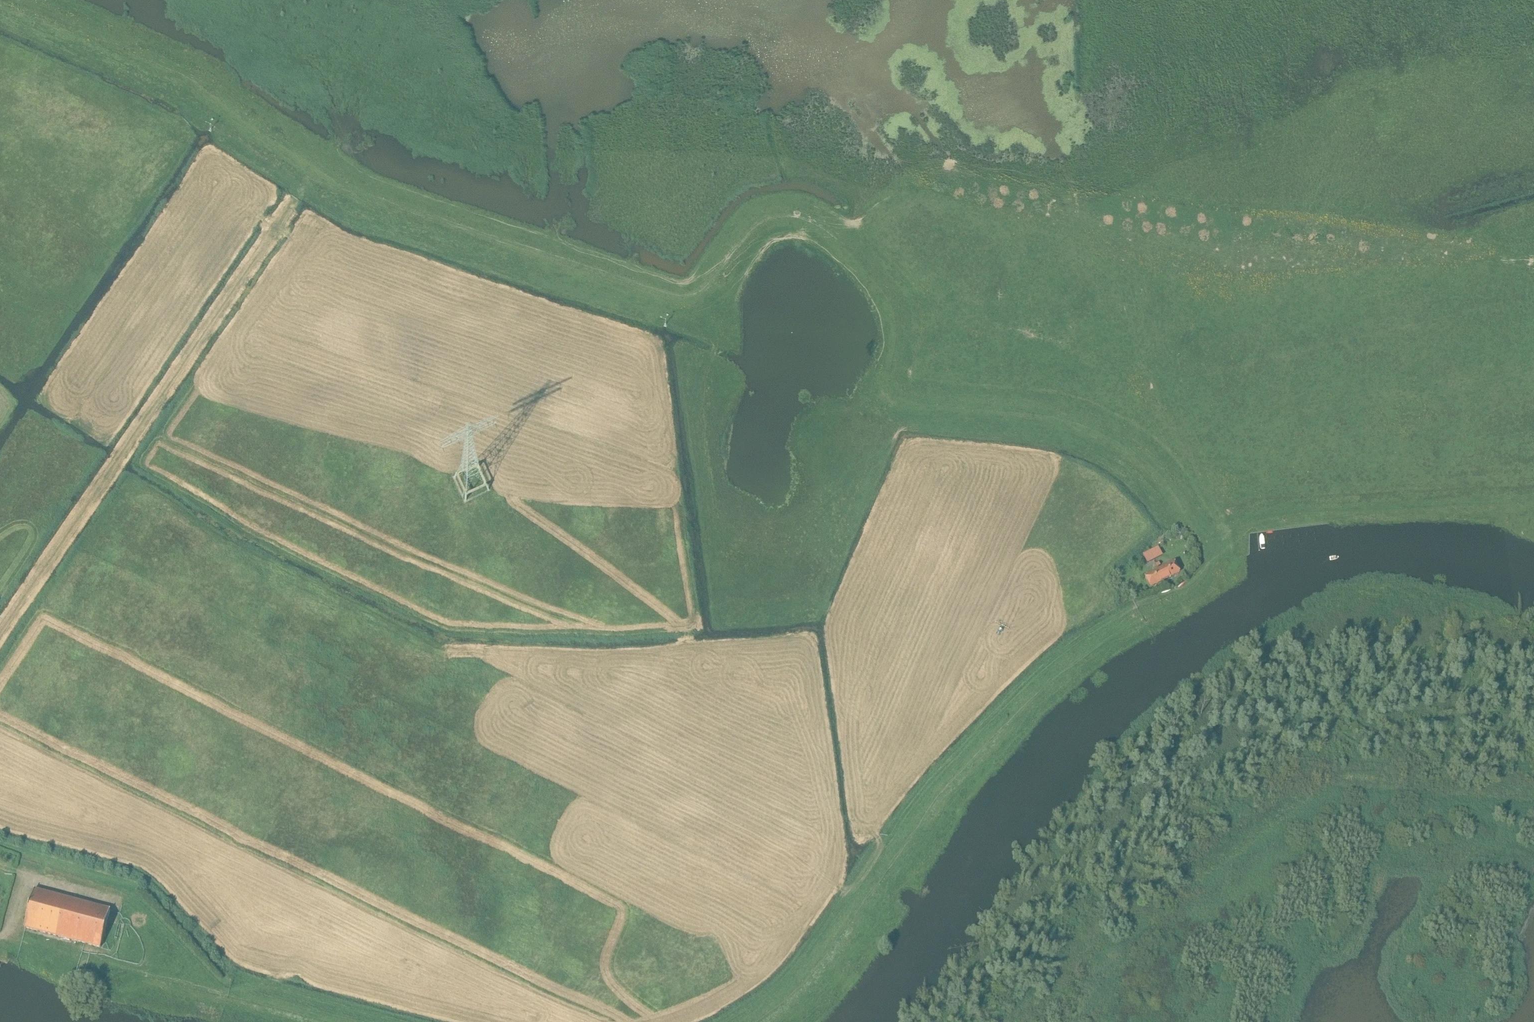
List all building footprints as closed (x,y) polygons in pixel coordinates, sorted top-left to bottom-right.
[(1152,554),(1155,558),(1160,554),(1157,550),(1152,554)] [(1165,580),(1179,573),(1174,563),(1160,570),(1165,580)] [(1165,580),(1160,570),(1145,577),(1150,587),(1165,580)] [(25,928),(101,948),(110,910),(34,890),(25,928)]
